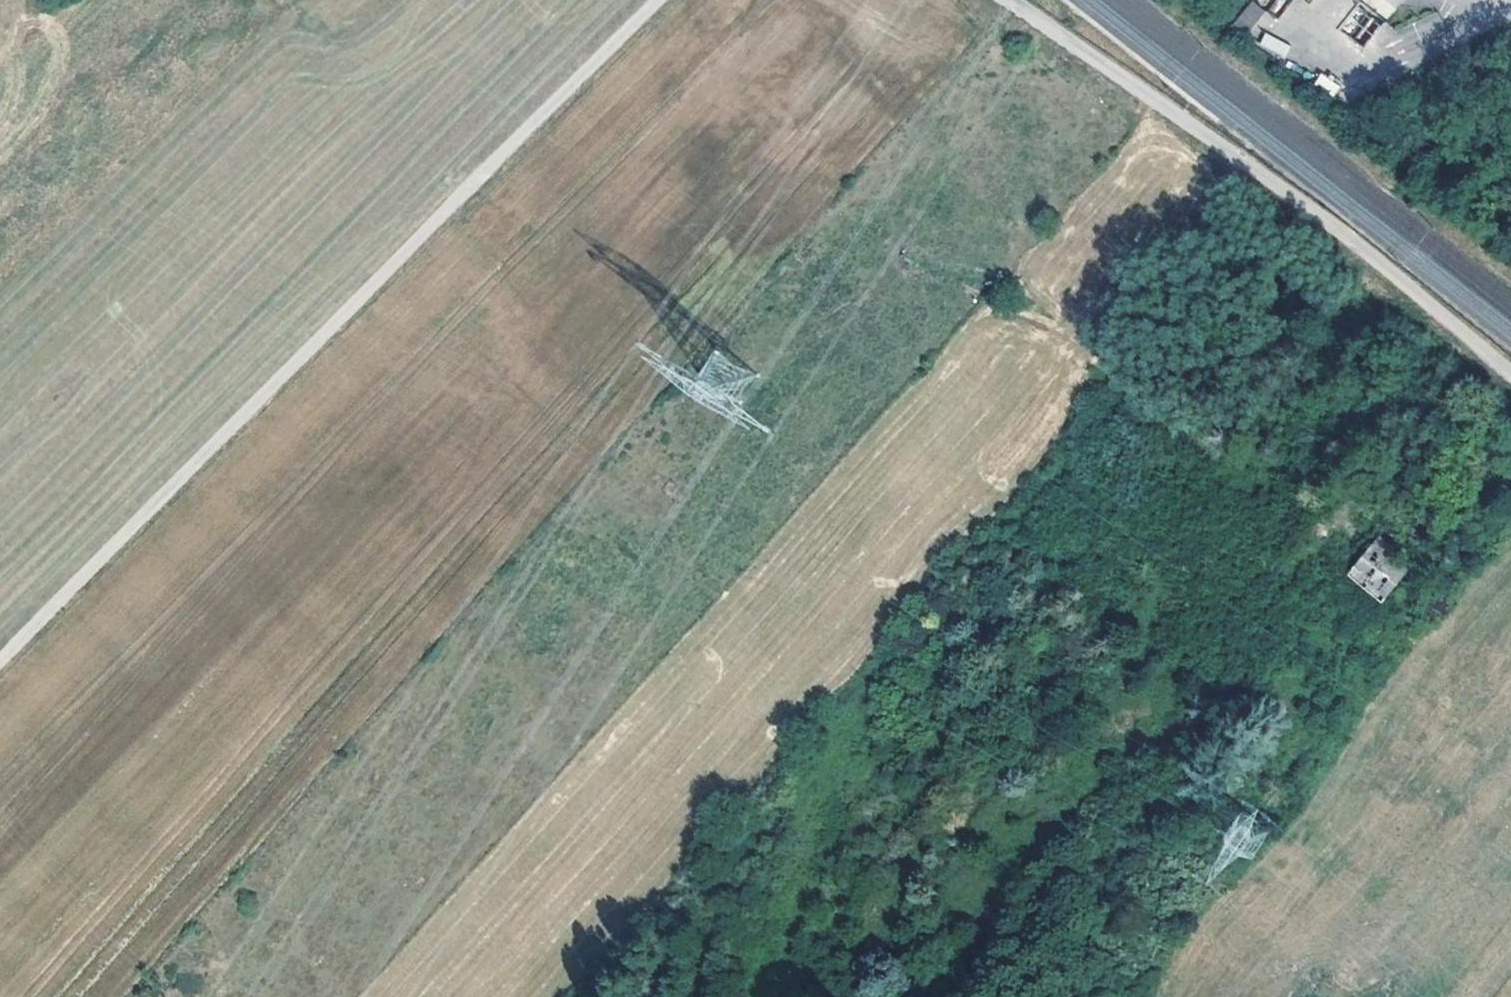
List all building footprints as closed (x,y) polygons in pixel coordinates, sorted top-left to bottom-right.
[(1292,38),(1344,36),(1332,28),(1353,0),(1290,0),(1278,15),(1257,0),(1247,0),(1230,22),(1254,40),(1269,39),(1283,50),(1292,38)] [(1347,574),(1380,601),(1414,562),(1380,534),(1347,574)]
